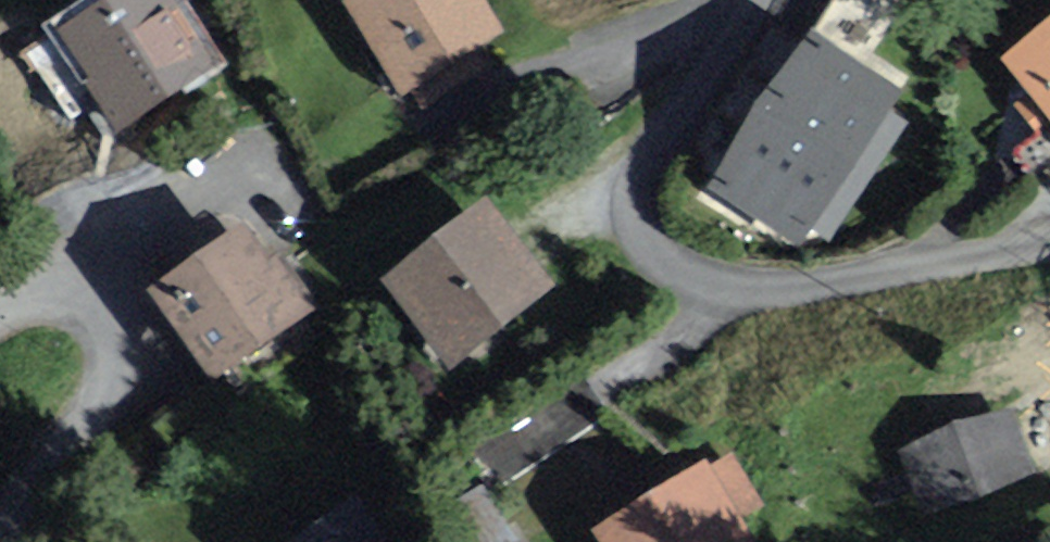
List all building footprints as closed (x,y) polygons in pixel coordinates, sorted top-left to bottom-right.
[(118,128),(218,62),(176,0),(107,0),(55,34),(118,128)] [(501,36),(480,0),(348,0),(403,93),(501,36)] [(1049,113),(1049,20),(1004,57),(1049,113)] [(712,186),(795,242),(894,98),(811,42),(712,186)] [(384,283),(456,371),(557,289),(486,201),(384,283)] [(145,298),(213,388),(319,308),(282,259),(271,267),(240,227),(145,298)] [(923,513),(1035,471),(1012,408),(900,449),(923,513)] [(613,541),(777,541),(730,461),(709,473),(705,466),(603,525),(613,541)] [(361,491),(291,541),(398,541),(361,491)]
